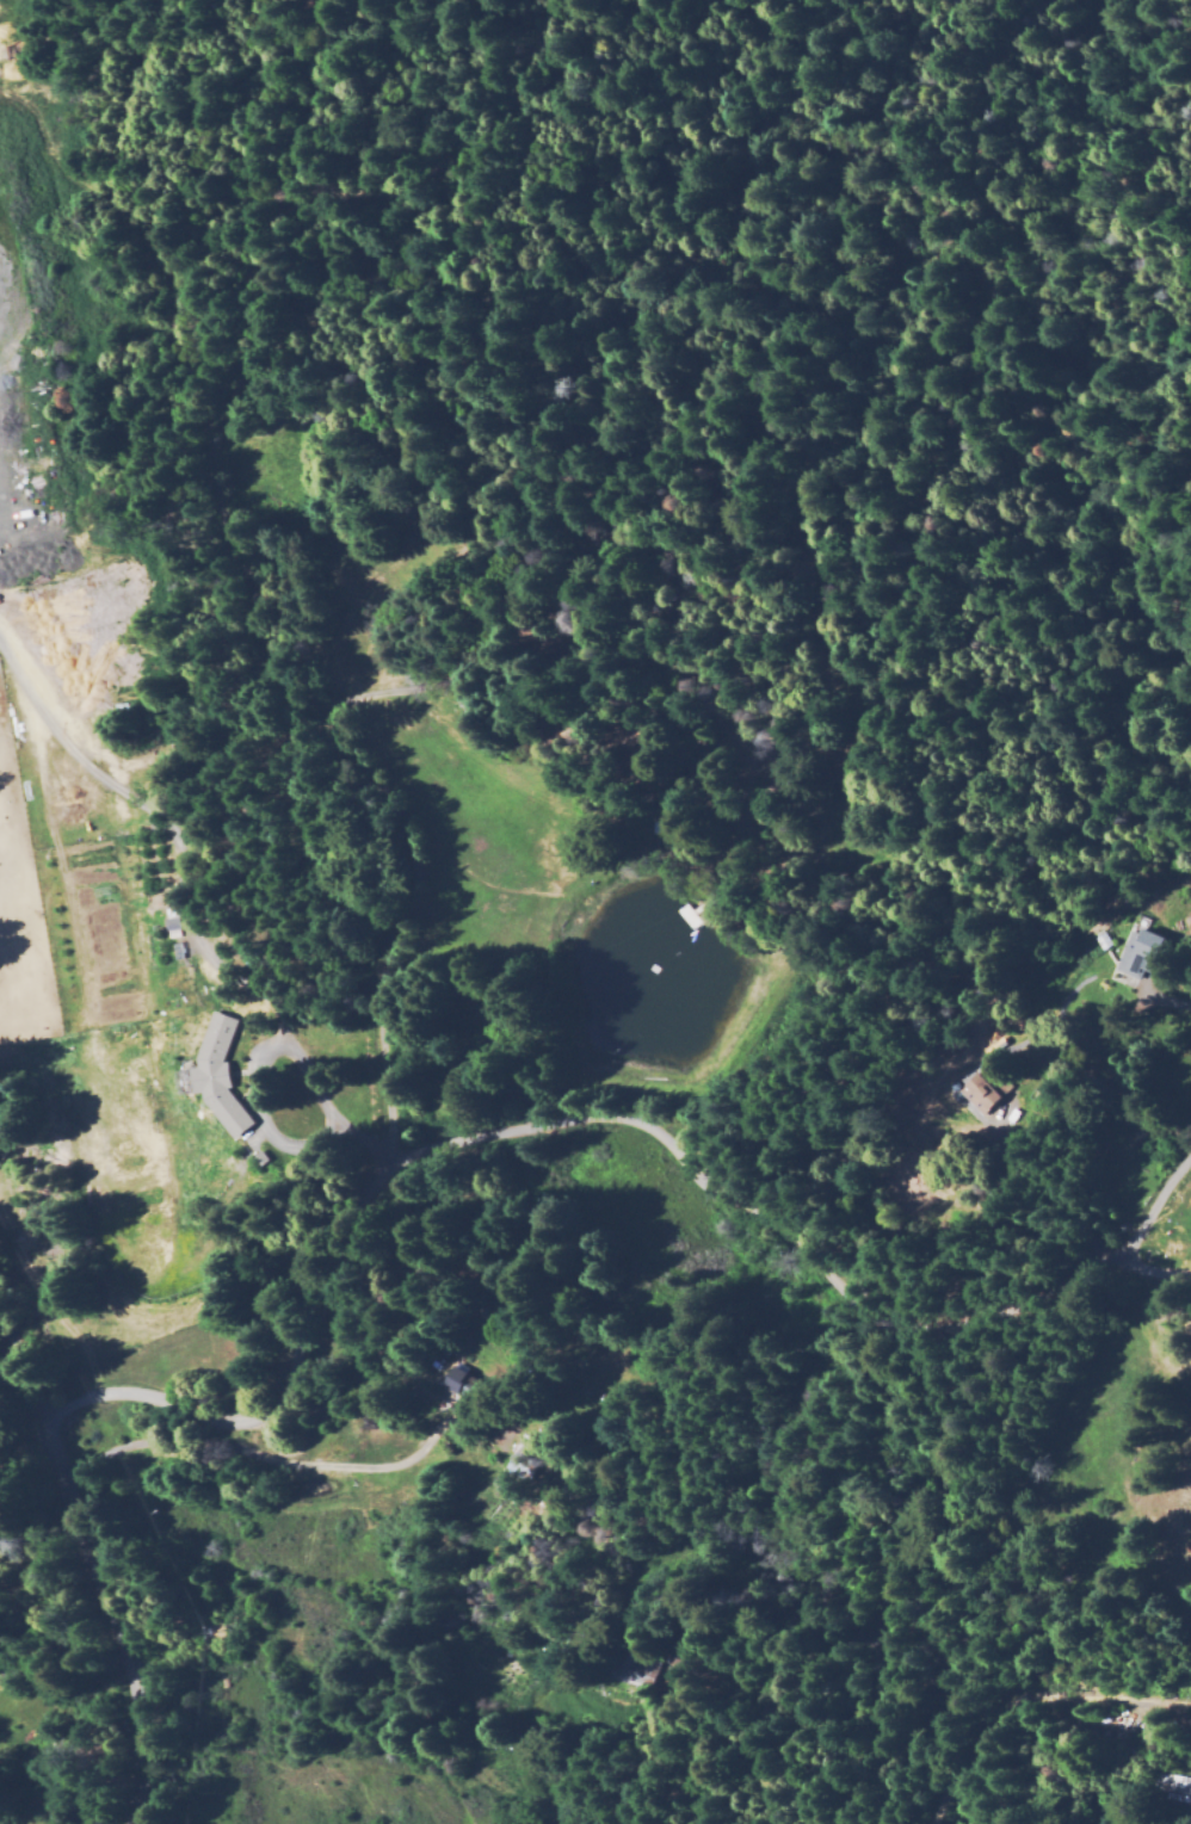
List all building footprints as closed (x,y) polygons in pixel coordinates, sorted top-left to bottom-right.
[(165,919),(179,917),(180,928),(167,930),(165,919)] [(1147,917),(1155,921),(1153,927),(1175,935),(1166,959),(1150,952),(1143,971),(1125,965),(1147,917)] [(237,1021),(222,1063),(226,1063),(227,1068),(229,1083),(230,1088),(226,1088),(254,1124),(234,1139),(203,1100),(202,1093),(193,1094),(190,1069),(197,1068),(196,1061),(214,1013),(237,1021)] [(1005,1038),(1008,1044),(989,1056),(986,1050),(1005,1038)] [(988,1118),(963,1095),(993,1063),(1018,1086),(988,1118)] [(269,1146),(277,1156),(269,1163),(260,1154),(269,1146)] [(451,1384),(461,1366),(492,1384),(482,1401),(451,1384)] [(458,1395),(468,1374),(451,1367),(441,1387),(458,1395)] [(526,1484),(537,1463),(514,1450),(502,1471),(526,1484)] [(666,1662),(660,1686),(628,1678),(635,1652),(646,1655),(643,1664),(650,1665),(653,1658),(666,1662)] [(1160,1775),(1190,1779),(1190,1796),(1156,1792),(1160,1775)]
